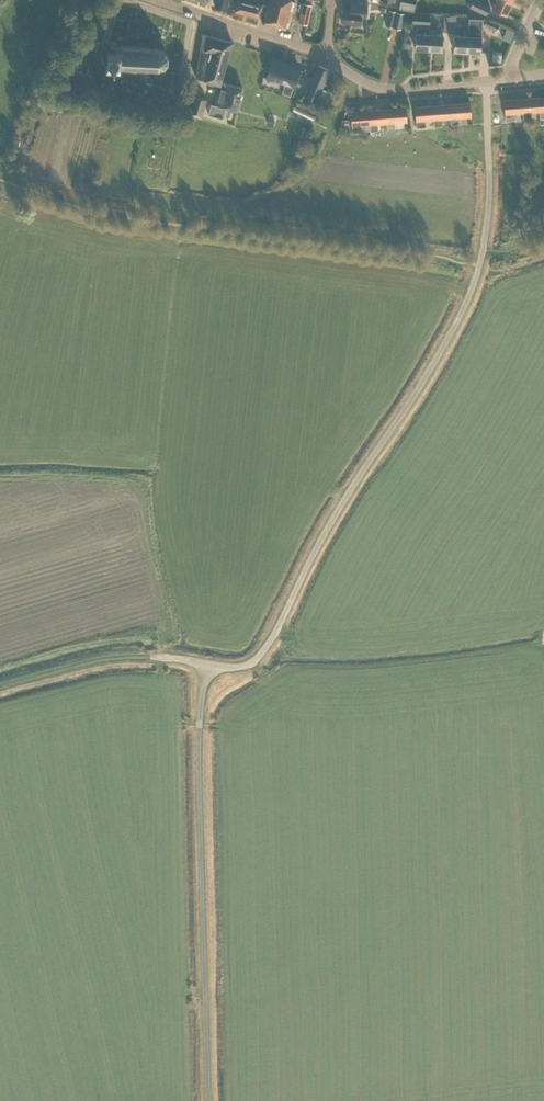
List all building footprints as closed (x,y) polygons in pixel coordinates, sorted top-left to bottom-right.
[(214,5),(226,8),(229,0),(216,0),(214,5)] [(246,13),(250,0),(237,0),(234,10),(246,13)] [(246,13),(259,17),(262,3),(257,2),(257,0),(250,0),(246,13)] [(286,27),(292,0),(269,0),(264,21),(286,27)] [(412,11),(414,3),(401,0),(399,0),(397,7),(412,11)] [(478,0),(473,0),(470,7),(486,14),(490,6),(478,0)] [(492,7),(506,13),(512,1),(510,0),(494,0),(495,0),(492,7)] [(343,9),(341,22),(361,23),(362,14),(366,14),(367,3),(351,1),(350,9),(343,9)] [(298,22),(307,24),(312,5),(303,2),(298,22)] [(392,27),(401,29),(404,13),(395,11),(392,27)] [(414,48),(428,49),(430,19),(430,13),(412,12),(412,24),(422,24),(421,32),(415,32),(414,48)] [(442,14),(441,32),(453,32),(453,14),(442,14)] [(481,51),(482,19),(469,18),(468,21),(467,51),(481,51)] [(436,19),(430,19),(428,49),(442,49),(443,33),(436,33),(436,19)] [(496,30),(499,24),(487,19),(484,25),(496,30)] [(454,34),(453,50),(467,51),(468,21),(462,21),(461,34),(454,34)] [(232,41),(203,33),(196,77),(204,78),(204,79),(220,84),(221,81),(232,41)] [(107,61),(106,67),(158,70),(164,67),(168,62),(168,56),(165,51),(160,49),(116,46),(116,43),(115,42),(110,42),(108,43),(108,48),(107,61)] [(501,62),(502,51),(493,50),(492,61),(501,62)] [(267,77),(266,77),(285,83),(282,92),(290,95),(293,86),(299,68),(272,59),(267,77)] [(330,70),(317,64),(304,94),(317,100),(330,70)] [(211,102),(208,113),(223,117),(226,106),(236,109),(242,87),(221,81),(220,84),(215,103),(211,102)] [(190,114),(201,117),(206,99),(195,96),(190,114)] [(531,111),(539,110),(538,97),(522,98),(523,112),(523,118),(531,117),(531,111)] [(523,112),(522,98),(504,99),(505,119),(515,118),(514,112),(523,112)] [(313,118),(317,110),(296,101),(291,113),(307,120),(309,116),(313,118)] [(449,104),(450,117),(451,124),(459,123),(459,117),(471,116),(470,102),(449,104)] [(442,118),(450,117),(449,104),(433,105),(434,118),(434,125),(442,124),(442,118)] [(425,119),(434,118),(433,105),(415,106),(416,126),(426,126),(425,119)] [(385,109),(386,122),(386,128),(393,128),(395,128),(394,121),(407,120),(406,107),(385,109)] [(378,122),(386,122),(385,109),(368,110),(369,123),(370,130),(378,129),(378,122)] [(369,123),(368,110),(351,111),(352,131),(361,130),(361,124),(369,123)]
